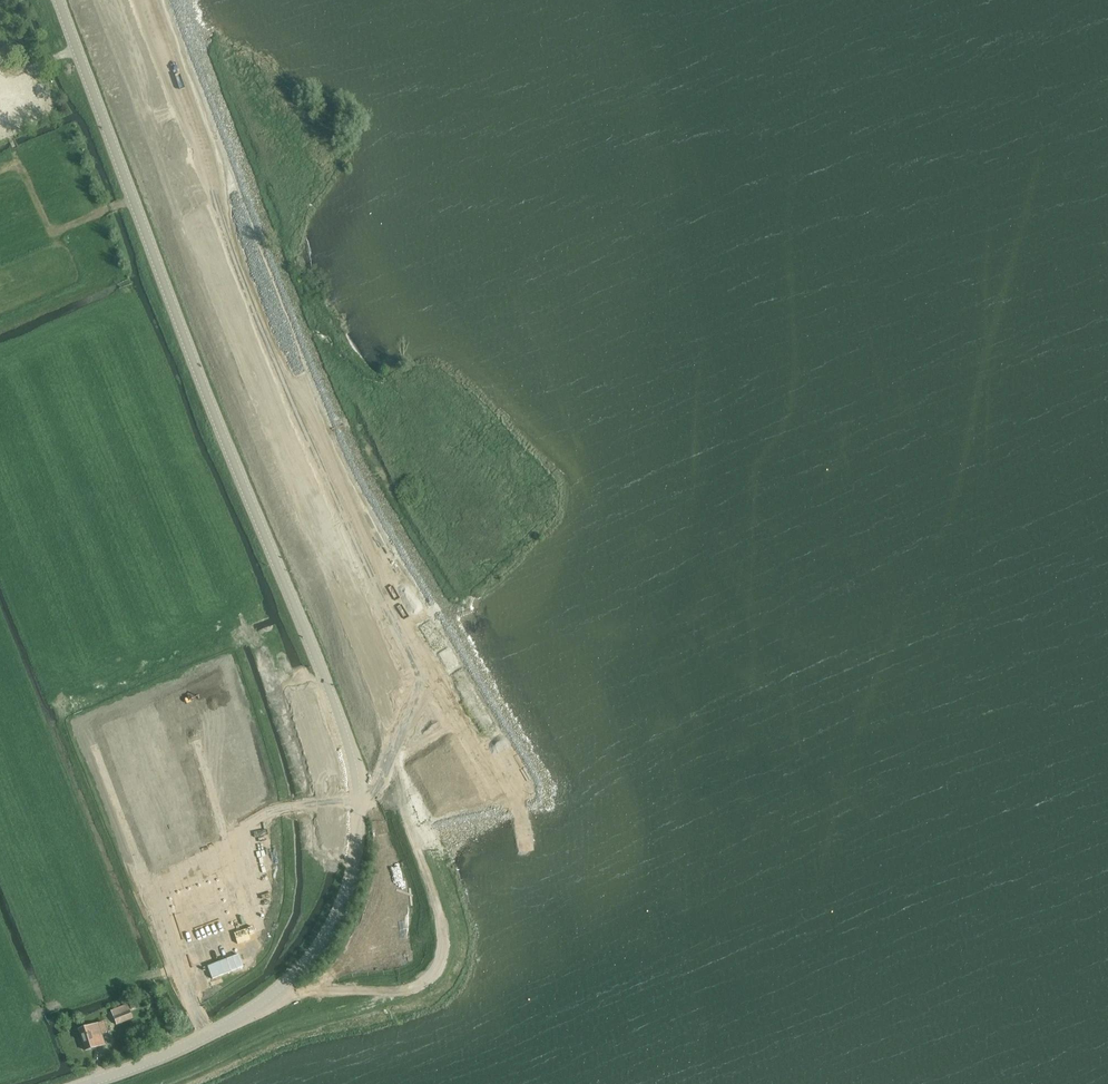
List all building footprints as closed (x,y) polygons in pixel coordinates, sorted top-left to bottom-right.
[(41,86),(35,88),(26,67),(5,76),(16,102),(6,107),(5,106),(0,108),(0,133),(14,127),(14,126),(24,121),(25,122),(52,111),(41,86)] [(117,1025),(133,1018),(128,1005),(111,1011),(117,1025)] [(86,1051),(104,1044),(101,1033),(107,1031),(104,1022),(89,1027),(79,1030),(86,1051)]
